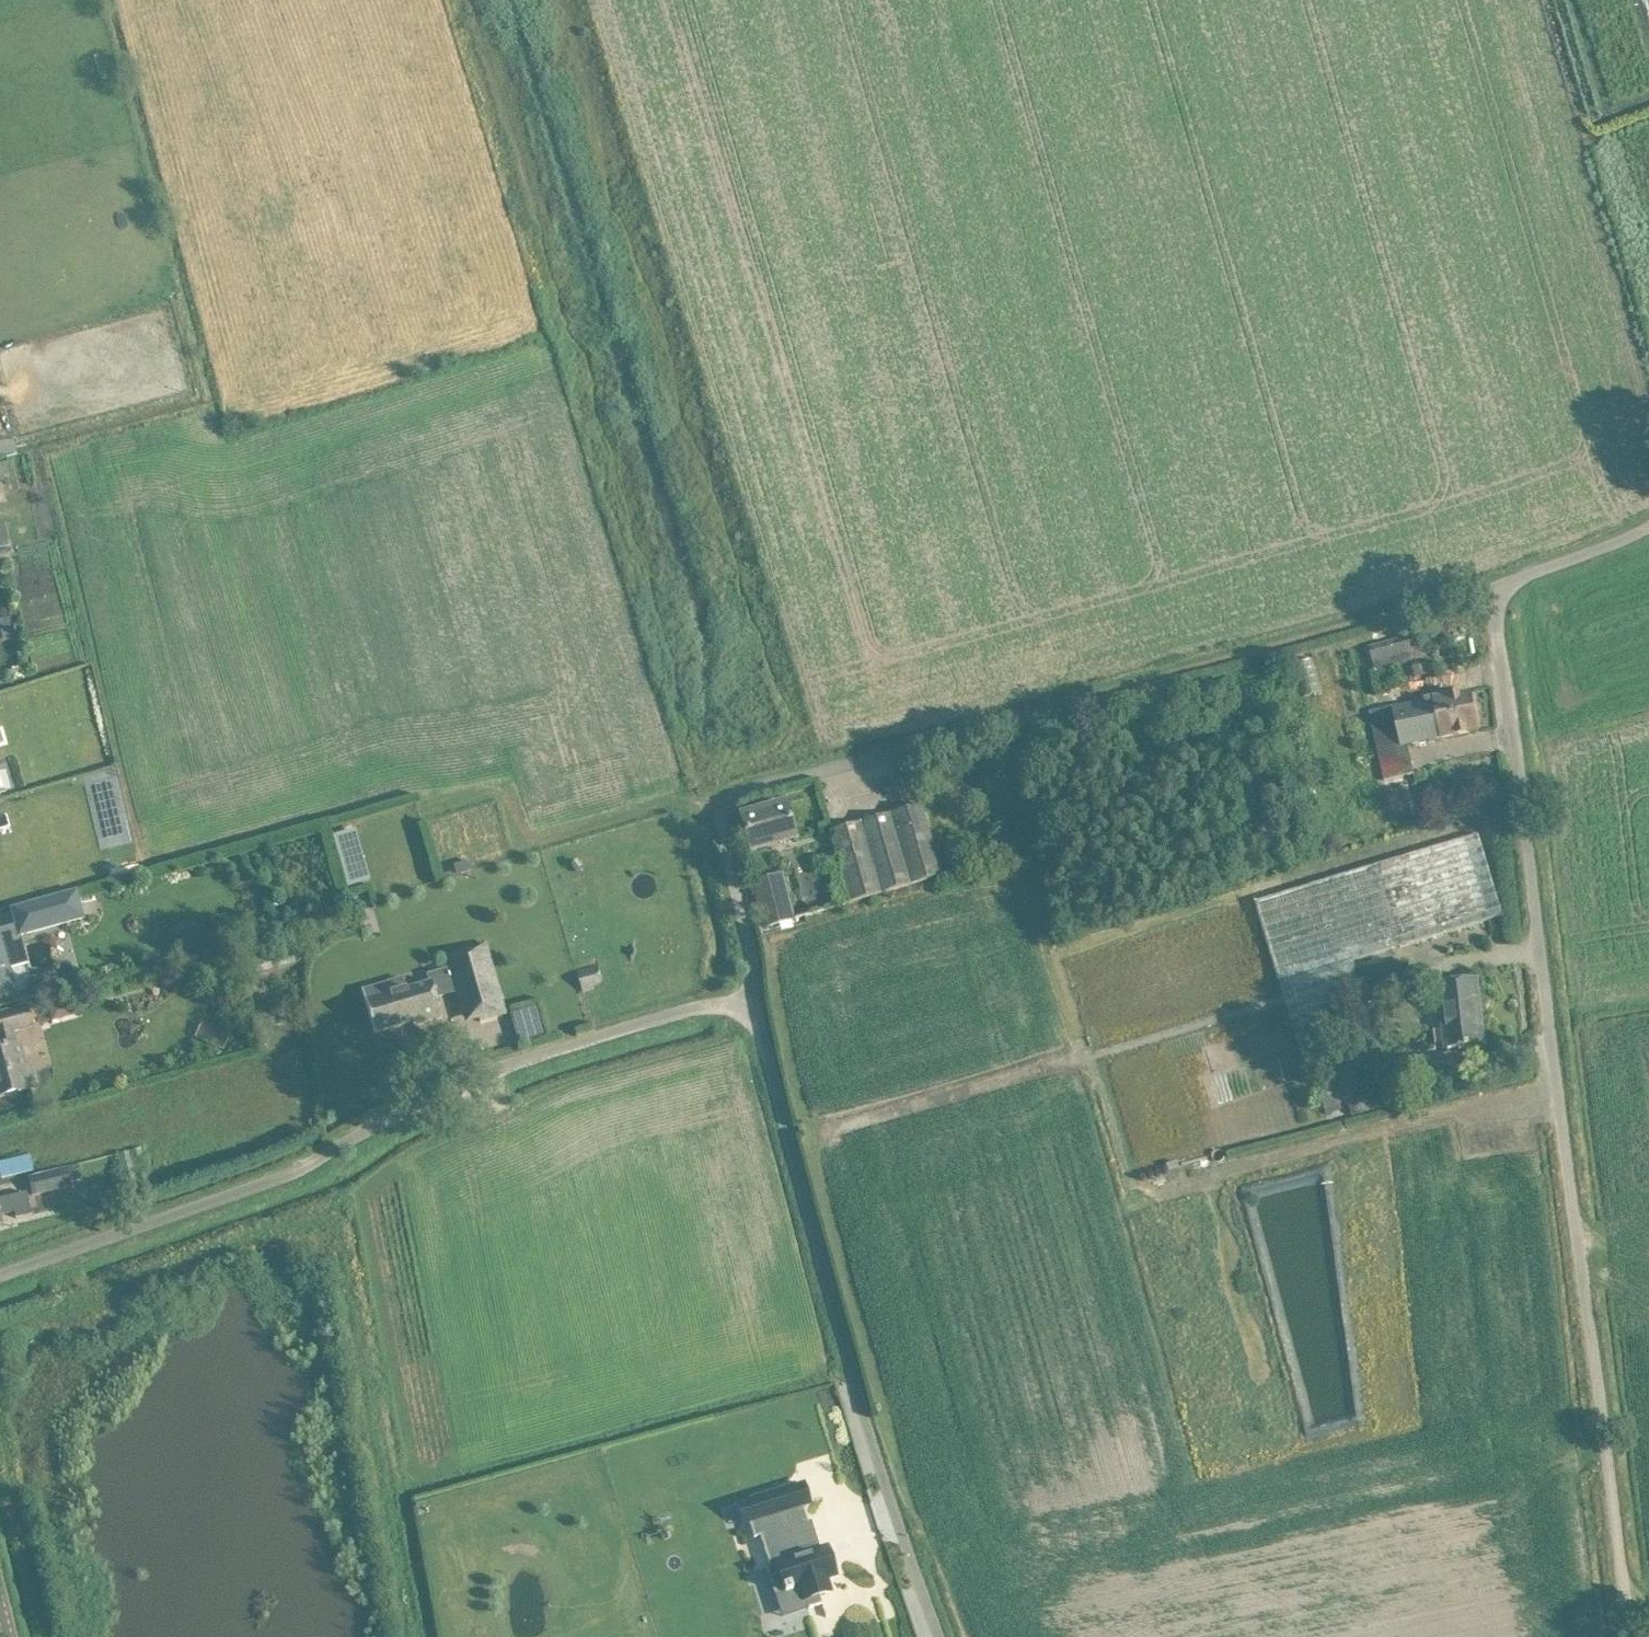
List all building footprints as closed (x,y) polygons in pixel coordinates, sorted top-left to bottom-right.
[(0,444),(0,456),(16,453),(13,441),(0,444)] [(0,463),(0,480),(11,478),(7,461),(0,463)] [(9,544),(5,524),(0,525),(0,546),(9,544)] [(1421,633),(1370,647),(1376,670),(1427,656),(1421,633)] [(1317,662),(1322,683),(1331,681),(1326,660),(1317,662)] [(1257,680),(1248,683),(1251,692),(1260,689),(1257,680)] [(1374,733),(1384,780),(1414,774),(1408,745),(1479,731),(1471,692),(1450,696),(1449,694),(1370,711),(1374,733)] [(741,816),(751,852),(795,840),(785,803),(741,816)] [(845,883),(850,903),(942,877),(921,804),(830,831),(838,859),(820,864),(821,868),(827,866),(833,886),(845,883)] [(1479,834),(1257,902),(1301,1051),(1332,1041),(1324,1014),(1362,1003),(1350,963),(1504,916),(1479,834)] [(414,859),(405,870),(418,881),(428,870),(414,859)] [(1047,889),(1055,887),(1050,866),(1041,868),(1047,889)] [(793,919),(783,874),(752,883),(764,927),(785,922),(793,919)] [(29,962),(22,936),(85,918),(77,889),(11,907),(15,927),(0,931),(0,995),(14,991),(7,968),(29,962)] [(446,955),(463,1012),(476,1008),(480,1022),(506,1014),(485,944),(446,955)] [(1409,962),(1358,971),(1364,1001),(1414,991),(1409,962)] [(597,965),(575,971),(581,994),(595,990),(593,983),(601,980),(597,965)] [(62,968),(32,976),(35,991),(66,983),(62,968)] [(1477,980),(1456,983),(1441,985),(1448,1049),(1471,1047),(1470,1045),(1485,1044),(1477,980)] [(386,984),(362,991),(374,1033),(412,1022),(413,1026),(442,1018),(432,982),(389,995),(386,984)] [(547,1003),(530,1009),(536,1025),(553,1018),(547,1003)] [(60,1005),(47,1008),(51,1022),(64,1019),(60,1005)] [(26,1007),(0,1014),(0,1051),(0,1097),(38,1087),(32,1065),(28,1066),(21,1042),(18,1043),(15,1031),(32,1027),(26,1007)] [(202,1021),(195,1037),(222,1050),(230,1034),(202,1021)] [(1451,1055),(1413,1061),(1415,1084),(1454,1078),(1451,1055)] [(1335,1081),(1319,1086),(1327,1111),(1342,1106),(1335,1081)] [(0,1162),(0,1175),(1,1178),(33,1171),(29,1155),(0,1162)] [(78,1165),(28,1177),(32,1195),(71,1186),(70,1182),(81,1179),(78,1165)] [(27,1193),(0,1199),(0,1225),(3,1224),(1,1215),(15,1212),(16,1218),(32,1214),(27,1193)] [(803,1485),(739,1505),(744,1524),(750,1522),(755,1538),(761,1536),(770,1566),(767,1567),(775,1593),(801,1585),(805,1599),(806,1599),(809,1607),(821,1604),(818,1596),(829,1592),(825,1578),(836,1574),(829,1554),(819,1557),(817,1551),(798,1557),(790,1528),(808,1523),(802,1506),(809,1504),(803,1485)]
